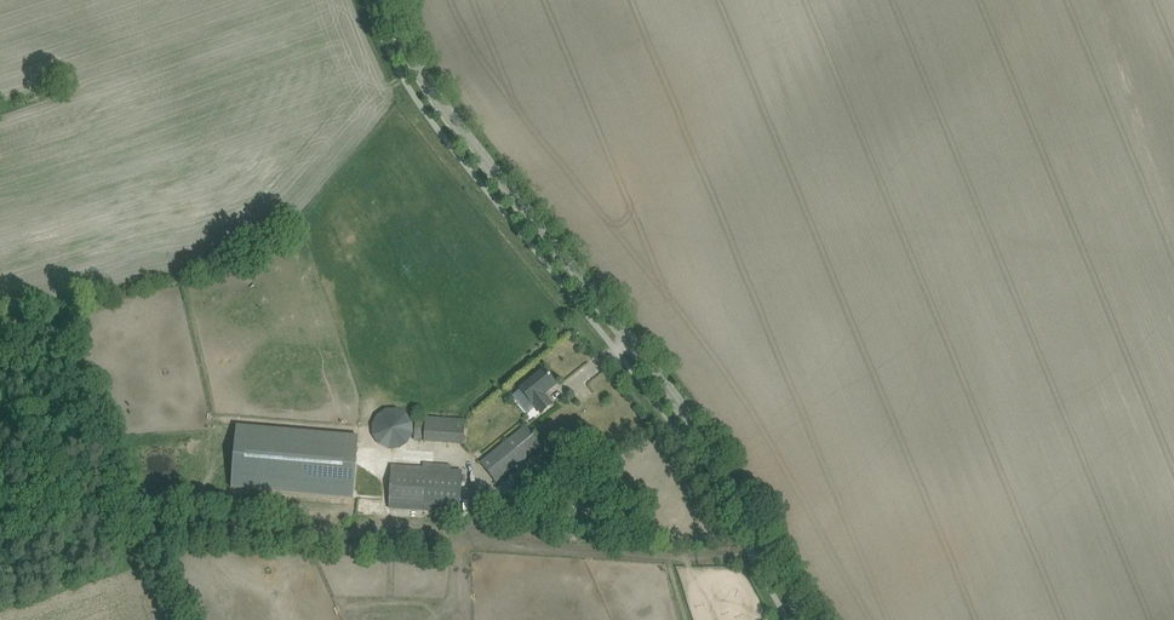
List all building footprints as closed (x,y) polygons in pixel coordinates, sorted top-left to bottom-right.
[(533,404),(542,414),(553,405),(544,395),(556,385),(544,370),(520,389),(533,404)] [(397,410),(387,411),(378,416),(374,425),(374,435),(380,444),(389,448),(399,448),(408,442),(412,433),(412,423),(406,414),(397,410)] [(415,422),(414,442),(465,443),(466,418),(425,418),(425,422),(415,422)] [(360,434),(237,426),(233,489),(355,497),(360,434)] [(526,427),(481,464),(497,483),(542,446),(526,427)] [(429,464),(429,469),(393,467),(390,508),(459,513),(462,471),(439,470),(439,464),(429,464)]
